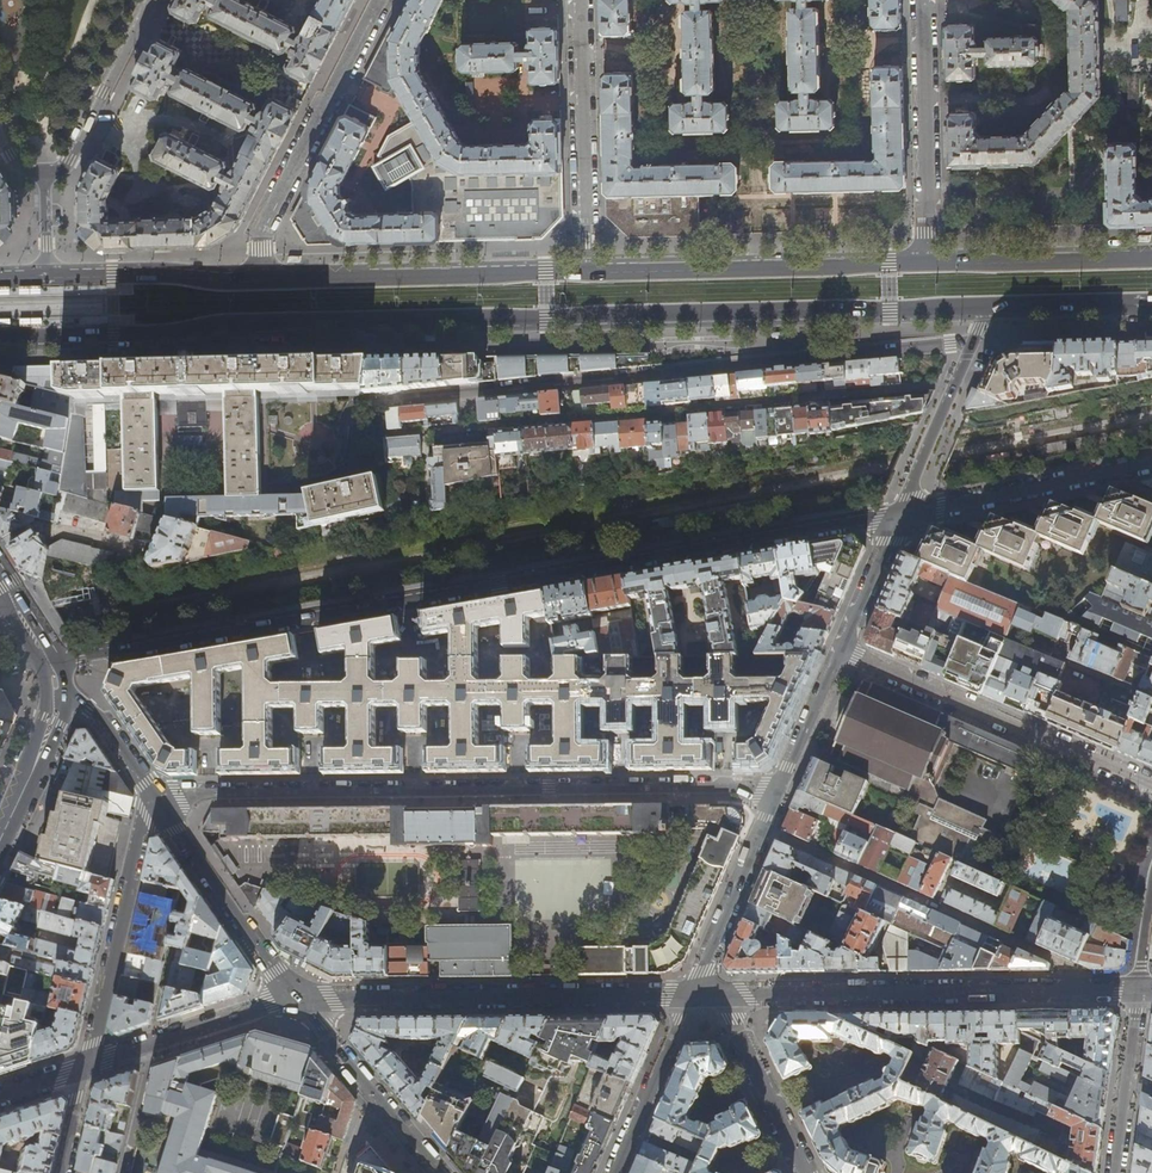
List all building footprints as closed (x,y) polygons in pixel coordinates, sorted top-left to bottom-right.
[(312,83),(354,0),(321,0),(303,35),(300,37),(298,42),(292,39),(295,32),(294,28),(263,12),(264,10),(263,9),(258,6),(256,6),(255,8),(240,0),(219,0),(218,0),(176,0),(171,11),(196,24),(204,10),(206,8),(213,12),(212,14),(213,18),(281,53),(285,51),(288,46),(294,49),(293,53),(293,55),(286,70),(294,74),(293,77),(295,79),(299,81),(301,80),(302,78),(312,83)] [(308,244),(343,243),(389,242),(427,241),(468,240),(525,239),(542,239),(563,217),(563,212),(562,175),(561,119),(550,119),(550,116),(542,117),(542,119),(536,119),(533,123),(530,123),(529,125),(529,131),(531,133),(533,133),(533,140),(528,145),(522,145),(522,144),(467,146),(459,142),(419,70),(419,47),(443,0),(404,0),(402,4),(389,31),(364,78),(381,88),(382,91),(387,94),(391,93),(393,89),(398,92),(415,122),(389,137),(379,158),(382,163),(373,168),(386,191),(410,178),(413,184),(414,214),(367,215),(367,216),(357,216),(352,213),(349,209),(357,205),(354,200),(352,201),(350,199),(348,200),(343,200),(340,194),(340,187),(344,179),(344,180),(375,119),(350,105),(333,139),(311,181),(292,219),(308,244)] [(602,5),(603,36),(628,35),(630,37),(634,33),(631,31),(631,0),(602,0),(602,5)] [(675,2),(686,2),(686,3),(694,3),(694,7),(694,11),(687,11),(684,14),(685,48),(683,48),(683,53),(683,56),(685,56),(686,91),(690,94),(696,94),(696,98),(696,101),(692,101),(690,103),(678,103),(673,107),(674,128),(678,131),(725,130),(729,126),(729,105),(725,102),(712,102),(711,102),(711,93),(714,90),(713,13),(709,10),(709,1),(722,1),(723,0),(672,0),(675,2)] [(784,129),(831,128),(835,123),(834,103),(831,99),(818,99),(816,98),(811,98),(811,90),(818,90),(821,87),(820,52),(819,11),(815,8),(809,8),(808,0),(816,0),(793,0),(794,8),(791,11),(793,88),(795,91),(796,100),(784,100),(780,104),(780,125),(784,129)] [(872,25),(870,27),(875,31),(877,29),(881,28),(883,31),(889,31),(892,28),(902,28),(901,3),(901,0),(872,0),(872,25)] [(949,166),(1036,164),(1100,96),(1098,1),(1096,0),(1055,0),(1065,10),(1070,10),(1072,90),(1067,90),(1026,133),(1019,136),(981,137),(976,132),(976,127),(979,124),(979,119),(976,116),(976,113),(966,113),(966,110),(958,110),(958,113),(948,113),(949,138),(949,166)] [(1118,20),(1130,21),(1131,0),(1119,0),(1118,20)] [(947,52),(947,80),(975,80),(975,64),(976,60),(976,56),(987,56),(987,62),(990,65),(1034,64),(1038,60),(1038,40),(1034,36),(989,37),(986,40),(986,47),(976,47),(976,43),(974,41),(974,25),(946,25),(947,52)] [(531,68),(531,83),(560,83),(559,56),(558,28),(530,29),(531,45),(529,48),(529,52),(519,52),(519,45),(515,42),(464,43),(460,47),(461,68),(466,73),(472,71),(474,71),(474,75),(483,75),(483,71),(516,70),(519,67),(519,60),(529,60),(529,68),(531,68)] [(81,228),(103,249),(125,249),(177,247),(211,247),(236,230),(259,186),(269,166),(298,110),(271,97),(264,112),(261,114),(259,118),(253,114),(256,109),(255,104),(187,69),(183,70),(181,73),(175,70),(175,66),(182,52),(157,38),(132,87),(157,100),(164,88),(166,87),(169,81),(176,84),(173,90),(174,95),(204,110),(203,111),(204,113),(208,116),(210,115),(211,113),(241,129),(245,128),(249,122),(255,125),(252,131),(253,133),(234,170),(232,171),(229,176),(223,173),(226,167),(225,163),(194,147),(195,145),(194,143),(189,140),(187,141),(186,143),(169,134),(163,135),(154,154),(156,159),(212,188),(216,187),(219,180),(226,184),(224,187),(224,189),(216,206),(196,218),(109,220),(108,218),(107,198),(122,170),(124,169),(126,165),(125,163),(119,159),(116,160),(108,156),(105,161),(96,156),(80,188),(81,228)] [(861,189),(905,188),(904,139),(903,118),(903,83),(902,66),(891,66),(874,67),(876,149),(877,149),(877,157),(874,161),(866,161),(866,160),(778,162),(774,166),(774,171),(772,172),(772,181),(774,181),(775,187),(778,191),(793,190),(861,189)] [(607,200),(698,197),(707,197),(707,192),(719,192),(734,192),(738,188),(737,167),(733,163),(645,165),(645,167),(637,167),(633,164),(633,157),(635,157),(633,73),(604,74),(605,97),(606,140),(607,180),(607,200)] [(1108,225),(1139,224),(1151,224),(1151,198),(1151,200),(1142,200),(1136,194),(1136,175),(1136,143),(1107,143),(1108,225)] [(698,197),(607,200),(607,216),(629,237),(631,237),(640,236),(699,235),(698,197)] [(41,288),(19,288),(19,297),(41,296),(41,288)] [(0,289),(0,297),(9,297),(9,289),(0,289)] [(42,320),(20,320),(19,329),(42,329),(42,320)] [(0,321),(0,329),(11,329),(11,321),(0,321)] [(1136,344),(1138,360),(1142,360),(1143,375),(1143,380),(1151,378),(1151,343),(1136,344)] [(1086,345),(1057,346),(1056,377),(1052,387),(1050,393),(1052,393),(1052,392),(1060,390),(1060,391),(1074,389),(1072,378),(1073,378),(1072,375),(1070,375),(1069,371),(1078,370),(1078,375),(1079,376),(1093,375),(1094,374),(1093,367),(1100,367),(1100,381),(1110,381),(1111,380),(1111,375),(1117,375),(1117,344),(1086,345)] [(1126,344),(1117,344),(1117,375),(1117,377),(1134,376),(1143,375),(1142,360),(1138,360),(1136,344),(1126,344)] [(1056,377),(1057,346),(1034,346),(1015,347),(1010,347),(991,360),(988,367),(981,383),(978,391),(997,399),(1000,401),(1002,402),(1018,399),(1023,385),(1046,384),(1052,387),(1056,377)] [(460,359),(442,359),(446,386),(456,385),(498,381),(525,378),(552,376),(574,373),(595,371),(649,366),(649,354),(594,356),(530,357),(504,358),(483,358),(460,359)] [(423,360),(406,360),(407,389),(446,386),(442,359),(423,360)] [(885,361),(870,362),(872,387),(881,386),(880,376),(900,375),(899,359),(885,361)] [(387,361),(369,361),(365,389),(365,394),(391,391),(407,389),(406,360),(387,361)] [(14,370),(15,381),(26,384),(37,387),(75,396),(74,400),(122,396),(125,493),(158,493),(155,395),(225,393),(227,500),(260,499),(257,392),(365,389),(369,361),(354,362),(333,362),(304,363),(250,364),(217,365),(188,366),(158,366),(39,369),(14,370)] [(857,364),(846,365),(848,389),(872,387),(870,362),(857,364)] [(819,367),(798,369),(799,393),(817,391),(816,382),(824,382),(825,391),(848,389),(846,365),(819,367)] [(778,371),(766,372),(767,396),(783,394),(799,393),(798,369),(778,371)] [(754,374),(737,375),(740,398),(754,397),(767,396),(766,372),(754,374)] [(729,376),(714,377),(716,398),(716,400),(727,399),(740,398),(737,375),(729,376)] [(703,378),(688,380),(691,401),(704,399),(716,398),(714,377),(703,378)] [(2,390),(0,398),(0,400),(5,401),(20,405),(21,396),(25,392),(26,384),(15,381),(0,378),(0,389),(2,390)] [(679,381),(661,382),(664,405),(678,404),(691,403),(691,401),(688,380),(679,381)] [(653,383),(636,385),(637,396),(649,395),(650,406),(654,406),(664,405),(661,382),(653,383)] [(626,386),(610,388),(612,403),(613,410),(625,409),(638,407),(638,403),(637,396),(636,385),(626,386)] [(72,412),(75,396),(37,387),(32,408),(71,417),(72,412)] [(601,388),(581,390),(583,406),(597,405),(612,403),(610,388),(601,388)] [(997,399),(978,391),(973,389),(969,398),(966,405),(967,410),(995,405),(997,399)] [(583,412),(583,406),(581,390),(572,391),(574,413),(583,412)] [(559,393),(540,394),(542,410),(542,416),(561,414),(559,393)] [(533,395),(520,396),(522,412),(533,411),(542,410),(540,394),(533,395)] [(514,397),(500,398),(501,413),(510,413),(522,412),(520,396),(514,397)] [(831,405),(831,407),(832,432),(924,414),(928,405),(932,396),(914,398),(857,403),(831,405)] [(501,420),(501,413),(500,398),(488,399),(479,400),(480,422),(489,421),(501,420)] [(5,401),(0,425),(0,437),(16,441),(20,423),(50,430),(46,448),(64,453),(71,417),(32,408),(20,405),(5,401)] [(440,404),(426,405),(427,418),(444,416),(458,415),(457,402),(440,404)] [(109,472),(108,404),(95,404),(97,472),(109,472)] [(810,405),(810,407),(812,433),(812,434),(832,432),(831,407),(824,407),(823,406),(823,404),(817,405),(810,405)] [(426,405),(400,408),(401,423),(412,421),(422,420),(423,427),(428,426),(427,418),(426,405)] [(761,405),(754,406),(756,430),(769,429),(767,412),(761,413),(761,405)] [(747,413),(739,414),(741,432),(756,430),(754,406),(746,406),(747,413)] [(734,415),(726,415),(727,442),(731,441),(731,444),(742,443),(741,432),(739,414),(739,407),(734,408),(734,415)] [(800,409),(795,409),(797,434),(812,433),(810,407),(800,409)] [(401,429),(401,423),(400,408),(380,410),(380,412),(386,412),(388,430),(401,429)] [(784,410),(776,411),(778,438),(788,437),(788,441),(789,441),(790,448),(798,447),(797,434),(795,409),(784,410)] [(772,411),(767,412),(769,429),(771,452),(775,451),(774,445),(779,445),(778,438),(776,411),(772,411)] [(82,414),(72,412),(71,417),(64,453),(60,473),(61,473),(57,492),(99,502),(99,501),(105,502),(105,490),(85,491),(82,414)] [(716,415),(707,416),(710,446),(727,444),(727,442),(726,415),(725,414),(716,415)] [(689,417),(690,425),(692,453),(710,451),(710,446),(707,416),(697,416),(689,417)] [(630,422),(618,423),(621,450),(646,447),(647,451),(649,451),(647,425),(646,421),(630,422)] [(604,424),(593,425),(596,455),(600,455),(600,449),(605,448),(605,450),(612,450),(612,448),(616,447),(617,454),(621,453),(621,450),(618,423),(604,424)] [(669,423),(662,424),(664,446),(664,452),(666,468),(666,473),(670,472),(669,465),(668,463),(668,460),(680,459),(677,426),(676,423),(669,423)] [(654,425),(647,425),(649,451),(651,469),(666,468),(664,452),(656,453),(655,449),(653,449),(652,447),(656,446),(656,447),(664,446),(662,424),(654,425)] [(580,426),(571,427),(573,453),(586,452),(591,451),(592,455),(596,455),(593,425),(580,426)] [(690,425),(677,426),(680,459),(692,458),(692,453),(690,425)] [(526,454),(524,431),(523,426),(515,427),(516,432),(510,432),(495,434),(498,458),(515,455),(526,454)] [(549,428),(524,431),(526,454),(569,450),(570,457),(568,457),(569,466),(574,465),(573,453),(571,427),(549,428)] [(433,447),(434,448),(434,459),(446,458),(447,487),(500,477),(499,469),(498,458),(495,434),(495,429),(488,429),(489,443),(476,444),(456,445),(438,446),(433,447)] [(413,464),(413,457),(422,456),(420,436),(414,436),(385,439),(387,462),(394,462),(394,461),(399,461),(399,464),(406,464),(406,465),(407,465),(408,466),(412,465),(413,464)] [(12,462),(35,467),(41,468),(60,473),(64,453),(46,448),(44,448),(42,458),(0,449),(0,459),(12,462)] [(447,487),(446,458),(434,459),(434,448),(429,448),(430,458),(428,459),(429,469),(432,469),(434,502),(431,502),(431,513),(449,509),(447,487)] [(498,458),(499,469),(516,468),(515,455),(498,458)] [(12,462),(0,459),(0,483),(7,485),(8,480),(9,480),(9,477),(2,475),(4,469),(10,470),(12,462)] [(57,492),(61,473),(60,473),(41,468),(40,475),(36,474),(35,478),(33,478),(30,480),(28,490),(43,493),(57,496),(57,492)] [(309,498),(316,526),(385,512),(388,523),(405,520),(396,475),(308,494),(309,498)] [(19,513),(20,507),(28,509),(26,515),(33,517),(39,518),(41,511),(39,510),(43,493),(28,490),(19,488),(16,502),(9,500),(10,496),(3,494),(4,488),(0,487),(0,509),(19,513)] [(934,529),(933,530),(919,562),(967,582),(981,549),(1026,568),(1039,536),(1083,555),(1097,522),(1098,522),(1146,543),(1151,529),(1151,507),(1112,490),(1097,522),(1053,503),(1052,503),(1038,536),(993,516),(979,548),(934,529)] [(99,502),(57,492),(57,496),(53,521),(58,522),(60,511),(109,524),(107,531),(133,538),(135,529),(160,535),(150,562),(155,569),(247,549),(247,553),(273,547),(197,527),(167,519),(137,511),(113,504),(105,502),(99,501),(99,502)] [(158,502),(158,493),(125,493),(118,493),(113,504),(137,511),(142,502),(158,502)] [(167,519),(197,527),(199,520),(297,518),(298,530),(316,526),(309,498),(287,498),(287,500),(279,500),(279,499),(260,499),(227,500),(208,501),(208,502),(198,503),(198,501),(170,501),(167,519)] [(19,513),(0,509),(0,534),(15,558),(24,572),(43,580),(48,556),(112,571),(115,556),(100,553),(101,549),(63,541),(50,550),(44,541),(45,540),(41,534),(36,534),(30,524),(35,522),(33,517),(26,515),(19,513)] [(835,540),(810,545),(815,572),(818,571),(818,566),(821,559),(832,557),(833,563),(831,567),(828,565),(824,574),(823,573),(814,593),(807,590),(802,597),(798,605),(837,614),(841,604),(865,549),(856,537),(835,540)] [(1126,543),(1114,571),(1151,587),(1151,581),(1151,580),(1151,554),(1126,543)] [(793,548),(778,551),(785,590),(786,598),(787,602),(798,605),(802,597),(796,593),(794,581),(793,581),(790,581),(790,577),(791,574),(798,573),(798,574),(799,575),(815,572),(810,545),(793,548)] [(758,554),(740,557),(744,579),(745,586),(756,584),(755,580),(772,577),(775,592),(785,590),(778,551),(758,554)] [(919,562),(902,555),(890,582),(884,597),(878,610),(898,618),(908,622),(910,622),(913,614),(907,611),(910,603),(913,604),(915,601),(912,600),(913,597),(919,599),(918,596),(911,593),(919,575),(946,587),(936,612),(957,620),(951,639),(959,642),(960,641),(965,627),(967,624),(971,626),(991,634),(1007,640),(1020,610),(1022,605),(967,582),(919,562)] [(639,575),(625,578),(630,599),(649,596),(660,657),(682,657),(670,594),(669,593),(669,589),(672,589),(674,591),(699,587),(702,583),(704,583),(705,586),(705,588),(717,657),(736,656),(739,656),(726,582),(744,579),(740,557),(724,560),(698,565),(666,570),(639,575)] [(1114,571),(1107,589),(1127,598),(1123,608),(1127,610),(1099,636),(1099,637),(1120,645),(1126,648),(1151,659),(1151,620),(1146,617),(1151,604),(1151,587),(1114,571)] [(607,581),(586,584),(592,613),(626,607),(627,611),(593,617),(593,621),(596,634),(599,653),(601,658),(608,658),(634,658),(641,657),(630,599),(625,578),(607,581)] [(565,588),(545,591),(549,615),(551,624),(583,618),(584,623),(593,621),(593,617),(592,613),(586,584),(565,588)] [(163,659),(118,667),(112,680),(106,694),(118,710),(137,738),(150,758),(157,769),(171,776),(197,775),(196,751),(179,752),(171,748),(135,693),(137,687),(192,677),(194,679),(195,735),(221,734),(220,674),(222,672),(244,668),(246,670),(247,749),(245,751),(220,751),(221,775),(300,774),(299,750),(275,750),(272,748),(272,710),(274,708),(297,708),(298,710),(299,733),(324,733),(324,710),(325,708),(347,708),(350,710),(350,747),(348,750),(323,750),(323,774),(402,773),(402,749),(377,750),(375,747),(375,709),(378,707),(399,707),(401,709),(401,732),(426,732),(426,709),(429,706),(450,706),(453,709),(453,745),(450,749),(426,749),(427,773),(506,772),(505,748),(481,748),(479,746),(478,708),(481,705),(502,705),(505,707),(505,721),(501,721),(500,722),(500,729),(505,729),(505,731),(529,731),(530,707),(532,705),(555,705),(557,707),(557,745),(556,747),(529,748),(530,772),(609,771),(609,747),(585,747),(582,745),(582,707),(585,704),(606,704),(608,706),(609,730),(633,730),(633,706),(636,704),(657,704),(660,707),(660,743),(656,746),(633,746),(633,770),(712,769),(712,745),(687,746),(684,743),(685,706),(687,703),(709,703),(711,706),(711,729),(736,728),(736,705),(739,703),(770,702),(772,705),(757,741),(751,745),(736,745),(736,769),(761,769),(773,761),(780,745),(800,701),(819,656),(787,656),(787,670),(784,676),(781,679),(740,679),(737,675),(736,656),(717,657),(711,657),(711,675),(707,679),(689,680),(685,675),(685,657),(682,657),(660,657),(660,676),(656,680),(638,680),(634,676),(634,658),(608,658),(608,677),(605,681),(587,681),(582,676),(582,658),(568,658),(557,658),(556,658),(556,676),(552,681),(532,681),(529,677),(529,659),(504,660),(504,678),(500,682),(481,682),(478,678),(477,629),(479,626),(500,623),(503,625),(503,646),(528,646),(528,620),(530,617),(549,615),(545,591),(501,599),(433,611),(422,613),(426,636),(449,632),(452,634),(452,678),(448,683),(429,683),(425,679),(425,660),(400,660),(401,678),(396,683),(378,683),(375,680),(374,646),(376,644),(400,640),(397,618),(319,631),(323,654),(346,650),(349,652),(349,680),(345,684),(275,685),(271,681),(271,666),(274,662),(298,658),(294,636),(250,643),(206,651),(163,659)] [(1123,608),(1090,594),(1061,620),(1065,622),(1093,634),(1099,636),(1127,610),(1123,608)] [(787,602),(786,598),(773,600),(770,598),(760,599),(759,602),(749,604),(753,631),(763,629),(764,629),(766,628),(767,627),(769,625),(773,628),(787,602)] [(798,605),(787,602),(773,628),(773,629),(783,630),(788,616),(793,613),(797,615),(796,618),(799,619),(800,617),(804,619),(805,623),(801,632),(828,634),(831,629),(837,614),(798,605)] [(898,618),(878,610),(871,627),(865,640),(867,645),(880,651),(894,657),(895,654),(903,634),(893,630),(898,618)] [(1044,620),(1020,610),(1007,640),(999,658),(1019,666),(1025,669),(1034,672),(1040,675),(1058,682),(1066,664),(1055,660),(1011,641),(1017,627),(1032,633),(1034,629),(1058,638),(1059,636),(1065,622),(1061,620),(1047,615),(1044,620)] [(910,622),(908,622),(903,634),(895,654),(907,659),(924,667),(937,633),(910,622)] [(1093,634),(1065,622),(1059,636),(1066,639),(1065,641),(1067,642),(1069,641),(1072,634),(1079,637),(1077,643),(1075,644),(1068,659),(1080,663),(1093,634)] [(570,639),(554,641),(556,650),(557,658),(568,658),(567,654),(589,650),(590,655),(599,653),(596,634),(581,637),(580,627),(568,629),(570,639)] [(783,630),(773,629),(766,640),(758,656),(787,656),(819,656),(821,650),(828,634),(801,632),(794,648),(789,646),(777,646),(777,643),(783,630)] [(552,631),(543,632),(546,651),(556,650),(554,641),(552,631)] [(951,639),(937,633),(924,667),(923,669),(931,672),(944,678),(950,664),(934,657),(937,648),(954,655),(959,642),(951,639)] [(984,651),(960,641),(959,642),(954,655),(950,664),(944,678),(951,681),(969,689),(982,694),(999,658),(1007,640),(991,634),(984,651)] [(1099,636),(1093,634),(1080,663),(1096,670),(1113,677),(1126,648),(1120,645),(1117,652),(1096,643),(1099,637),(1099,636)] [(766,640),(755,641),(758,656),(766,640)] [(1060,642),(1057,640),(1052,652),(1056,654),(1060,642)] [(1126,648),(1113,677),(1123,681),(1131,662),(1148,669),(1150,665),(1151,661),(1151,659),(1126,648)] [(1019,666),(999,658),(982,694),(993,699),(1004,703),(1016,673),(1019,666)] [(1034,672),(1025,669),(1023,676),(1016,673),(1004,703),(1014,708),(1024,712),(1038,682),(1031,679),(1034,672)] [(1058,682),(1040,675),(1038,682),(1024,712),(1035,717),(1046,721),(1046,720),(1058,692),(1062,684),(1058,682)] [(1151,693),(1151,680),(1145,677),(1141,688),(1151,693)] [(884,689),(872,684),(871,685),(866,683),(861,684),(852,704),(848,701),(840,721),(836,730),(840,732),(835,745),(831,755),(833,756),(833,755),(840,758),(839,760),(910,791),(907,799),(920,805),(934,810),(938,801),(935,790),(922,784),(927,775),(935,779),(950,743),(1006,767),(1004,771),(1012,775),(1014,770),(1016,772),(1027,751),(1007,742),(959,721),(923,706),(884,689)] [(15,715),(0,688),(0,752),(15,715)] [(1095,708),(1058,692),(1046,720),(1056,724),(1082,735),(1102,744),(1118,751),(1130,719),(1133,712),(1099,698),(1095,708)] [(1140,695),(1133,712),(1130,719),(1136,722),(1150,727),(1151,728),(1151,723),(1147,721),(1151,708),(1151,700),(1140,695)] [(1130,719),(1118,751),(1118,752),(1126,755),(1140,761),(1151,738),(1151,735),(1151,728),(1150,727),(1146,737),(1132,731),(1136,722),(1130,719)] [(116,772),(101,749),(88,731),(79,731),(72,746),(66,760),(116,772)] [(1151,738),(1140,761),(1151,765),(1151,739),(1151,738)] [(834,768),(813,759),(806,776),(799,792),(828,805),(854,816),(868,782),(846,773),(845,777),(832,772),(834,768)] [(116,772),(66,760),(59,773),(52,789),(60,792),(66,794),(109,804),(107,811),(129,817),(131,807),(133,797),(123,782),(116,772)] [(828,805),(799,792),(795,801),(792,809),(803,814),(806,809),(813,812),(810,817),(825,824),(826,816),(822,815),(828,805)] [(106,817),(107,811),(109,804),(66,794),(65,801),(64,804),(55,803),(53,814),(57,815),(52,838),(39,835),(37,841),(30,856),(29,857),(36,860),(59,866),(87,873),(108,879),(108,878),(115,850),(121,822),(106,817)] [(934,810),(920,805),(917,812),(917,813),(918,814),(918,815),(919,815),(919,816),(920,816),(921,816),(910,841),(939,854),(952,860),(958,863),(977,872),(993,836),(983,832),(987,822),(938,801),(934,810)] [(730,805),(686,805),(687,832),(706,831),(707,835),(709,837),(709,838),(710,838),(667,937),(648,950),(625,950),(625,949),(580,949),(580,975),(667,974),(686,961),(744,827),(743,825),(731,807),(730,805)] [(854,816),(828,805),(822,815),(826,816),(825,824),(838,829),(830,845),(839,848),(847,830),(850,825),(854,816)] [(1039,809),(1031,805),(1023,824),(1031,827),(1039,809)] [(237,811),(212,812),(202,829),(202,831),(220,831),(220,839),(223,841),(225,841),(227,841),(230,840),(231,839),(231,838),(237,838),(237,839),(240,839),(240,838),(261,838),(261,839),(264,839),(264,838),(285,838),(285,839),(288,839),(288,838),(309,838),(312,838),(312,837),(333,837),(333,838),(336,838),(336,837),(357,837),(357,838),(360,838),(360,837),(381,837),(381,838),(384,838),(384,837),(394,837),(394,847),(408,847),(408,846),(477,845),(477,846),(492,846),(491,835),(502,835),(502,836),(505,836),(505,835),(526,835),(526,836),(529,836),(529,835),(551,835),(551,836),(555,836),(555,835),(576,834),(576,836),(579,836),(579,834),(599,834),(600,835),(603,835),(603,834),(624,834),(624,835),(627,835),(627,834),(648,834),(648,835),(651,835),(651,834),(660,834),(660,832),(670,832),(669,829),(671,829),(671,806),(649,807),(649,806),(647,806),(647,807),(637,807),(637,806),(635,806),(635,807),(625,807),(625,806),(623,806),(623,807),(613,807),(613,806),(611,806),(611,807),(601,807),(601,806),(598,806),(598,807),(589,807),(586,807),(577,807),(574,807),(574,808),(565,808),(565,807),(562,807),(562,808),(553,808),(553,807),(550,807),(550,808),(541,808),(541,807),(538,807),(538,808),(529,808),(529,807),(526,807),(526,808),(517,808),(517,807),(514,808),(505,808),(502,808),(493,809),(493,808),(490,808),(490,809),(477,809),(477,811),(409,811),(409,809),(396,810),(396,809),(393,809),(393,810),(384,810),(384,809),(381,809),(381,810),(372,810),(372,809),(369,809),(369,810),(360,810),(360,809),(357,809),(357,810),(348,810),(348,809),(345,809),(345,810),(336,810),(336,809),(333,809),(333,810),(324,810),(321,810),(312,810),(309,810),(300,811),(300,810),(297,810),(297,811),(288,811),(288,810),(285,810),(285,811),(276,811),(275,810),(273,810),(273,811),(263,811),(263,810),(261,810),(261,811),(251,811),(251,810),(249,810),(249,811),(239,811),(237,811)] [(733,807),(731,807),(743,825),(743,824),(743,818),(741,814),(738,810),(735,808),(733,807)] [(803,814),(792,809),(787,821),(782,831),(802,840),(809,843),(816,827),(822,830),(825,824),(810,817),(803,814)] [(876,826),(854,816),(850,825),(870,833),(867,838),(865,837),(863,841),(856,837),(857,835),(847,830),(839,848),(836,855),(845,859),(858,865),(876,826)] [(858,865),(889,879),(921,893),(939,854),(910,841),(876,826),(858,865)] [(185,873),(176,859),(162,839),(153,841),(143,887),(141,893),(178,903),(182,888),(185,873)] [(799,851),(777,842),(775,848),(765,870),(791,881),(795,873),(799,875),(800,873),(796,871),(797,869),(801,870),(801,869),(814,875),(808,888),(815,891),(827,896),(834,882),(850,889),(856,877),(799,851)] [(36,860),(29,857),(21,853),(14,867),(9,878),(35,885),(37,878),(40,879),(41,875),(55,878),(59,866),(36,860)] [(952,860),(939,854),(921,893),(933,899),(952,860)] [(470,856),(466,856),(466,860),(463,860),(463,911),(475,911),(474,860),(471,860),(470,856)] [(977,872),(958,863),(955,871),(951,869),(949,875),(997,897),(1000,892),(1004,894),(1001,901),(1005,903),(1012,887),(977,872)] [(83,888),(87,873),(59,866),(55,878),(54,880),(83,888)] [(791,881),(765,870),(757,889),(750,905),(772,916),(776,918),(793,926),(799,928),(815,891),(808,888),(791,881)] [(114,881),(108,879),(87,873),(83,888),(82,889),(82,892),(88,894),(87,898),(91,899),(89,905),(83,903),(82,910),(77,908),(75,915),(81,916),(80,922),(103,928),(105,921),(111,895),(114,881)] [(185,873),(182,888),(189,898),(187,907),(191,908),(190,915),(176,912),(174,923),(180,924),(177,937),(171,935),(168,946),(177,948),(168,989),(179,992),(186,994),(190,994),(195,974),(202,975),(201,981),(206,982),(206,981),(209,972),(182,966),(187,949),(189,943),(202,897),(196,888),(185,873)] [(864,881),(856,877),(850,889),(846,898),(849,900),(850,897),(860,901),(858,905),(851,902),(848,906),(850,907),(864,913),(877,887),(864,881)] [(265,890),(245,883),(239,887),(254,909),(258,906),(264,891),(265,890)] [(0,897),(0,900),(45,912),(71,919),(76,902),(6,884),(3,890),(0,897)] [(888,891),(877,887),(864,913),(885,923),(891,925),(891,926),(892,924),(891,923),(893,920),(894,921),(904,899),(888,891)] [(1027,894),(1012,887),(1005,903),(1000,914),(995,927),(1010,934),(1027,894)] [(995,927),(1000,914),(991,911),(991,909),(946,888),(940,902),(964,913),(995,927)] [(287,898),(264,891),(258,906),(265,915),(280,935),(295,916),(304,904),(290,899),(288,901),(290,903),(286,908),(287,908),(285,911),(280,907),(287,898)] [(176,912),(178,903),(141,893),(135,923),(128,954),(164,962),(168,946),(171,935),(174,923),(176,912)] [(215,916),(202,897),(189,943),(194,944),(196,943),(198,936),(207,939),(204,947),(208,949),(206,954),(187,949),(182,966),(209,972),(211,965),(214,956),(222,926),(215,916)] [(917,904),(904,899),(894,921),(951,946),(955,937),(926,923),(933,912),(917,904)] [(0,900),(0,945),(12,948),(19,950),(32,954),(36,943),(37,939),(33,938),(32,941),(15,936),(17,931),(18,932),(21,930),(18,922),(20,919),(26,921),(41,925),(45,912),(0,900)] [(1055,907),(1043,901),(1026,941),(1038,946),(1050,918),(1053,911),(1055,908),(1055,907)] [(769,922),(772,916),(750,905),(746,913),(743,921),(760,928),(765,931),(768,922),(769,922)] [(1115,919),(1086,905),(1082,914),(1087,916),(1111,927),(1115,919)] [(864,913),(850,907),(848,911),(858,916),(843,949),(860,957),(866,960),(885,923),(864,913)] [(80,922),(71,919),(45,912),(41,925),(40,928),(81,939),(78,954),(36,943),(32,954),(37,955),(62,962),(94,970),(97,953),(103,928),(80,922)] [(851,917),(839,912),(829,933),(831,934),(829,937),(834,939),(835,936),(841,939),(851,917)] [(947,918),(933,912),(926,923),(955,937),(960,924),(947,918)] [(355,920),(334,913),(328,927),(356,938),(355,920)] [(300,960),(309,964),(324,934),(309,925),(295,916),(280,935),(288,948),(293,956),(300,960)] [(793,926),(776,918),(769,933),(781,938),(786,941),(793,926)] [(1093,925),(1085,921),(1081,932),(1050,918),(1038,946),(1054,953),(1077,964),(1085,945),(1088,936),(1093,925)] [(369,925),(355,920),(356,938),(356,948),(356,978),(372,977),(388,977),(388,948),(376,948),(377,946),(375,944),(372,948),(372,947),(371,946),(370,945),(369,945),(369,925)] [(760,928),(743,921),(733,944),(723,966),(728,974),(741,973),(770,973),(781,973),(781,948),(762,949),(762,948),(762,947),(762,946),(761,945),(761,944),(760,944),(760,943),(759,942),(758,942),(758,939),(755,939),(760,928)] [(975,931),(960,924),(955,937),(951,946),(948,952),(947,971),(963,971),(973,971),(989,937),(975,931)] [(1093,924),(1093,925),(1088,936),(1110,946),(1109,950),(1105,949),(1104,949),(1085,945),(1077,964),(1090,970),(1096,969),(1118,969),(1124,963),(1126,951),(1127,940),(1115,935),(1115,934),(1093,924)] [(891,926),(891,925),(883,942),(890,972),(899,972),(907,972),(907,934),(893,927),(891,927),(891,926)] [(229,936),(222,926),(214,956),(233,943),(229,936)] [(799,928),(793,926),(786,941),(791,943),(797,946),(804,931),(799,928)] [(510,928),(428,928),(429,944),(429,960),(442,960),(442,976),(464,976),(486,976),(485,960),(494,960),(494,976),(504,976),(511,976),(510,928)] [(329,932),(326,931),(324,934),(317,948),(315,951),(309,964),(335,978),(356,978),(356,948),(341,947),(341,945),(338,943),(337,945),(325,939),(329,932)] [(429,944),(387,931),(387,934),(388,948),(388,977),(397,977),(421,977),(429,977),(429,960),(429,944)] [(831,944),(811,934),(804,949),(826,960),(826,972),(845,972),(860,972),(860,957),(843,949),(837,953),(833,953),(833,952),(833,951),(832,951),(832,950),(831,950),(830,950),(829,950),(828,950),(831,944)] [(933,945),(907,934),(907,972),(921,972),(933,972),(933,945)] [(786,941),(781,938),(781,948),(781,973),(803,973),(826,972),(826,960),(804,949),(803,955),(801,953),(795,954),(795,950),(791,950),(791,943),(786,941)] [(241,954),(233,943),(214,956),(211,965),(215,964),(221,973),(221,976),(206,981),(206,982),(201,997),(201,999),(204,1006),(225,999),(245,993),(248,984),(249,981),(252,970),(241,954)] [(0,945),(0,963),(10,965),(29,970),(40,973),(52,976),(58,978),(90,987),(92,978),(94,970),(62,962),(61,966),(64,966),(63,970),(10,956),(12,948),(0,945)] [(948,952),(933,945),(933,972),(940,971),(947,971),(948,952)] [(1010,951),(1001,947),(991,971),(1001,971),(1010,971),(1018,954),(1010,951)] [(37,955),(32,954),(19,950),(18,954),(36,959),(37,955)] [(1036,958),(1020,951),(1018,954),(1010,971),(1027,970),(1048,970),(1050,964),(1036,958)] [(165,962),(164,962),(128,954),(125,966),(123,976),(160,984),(165,962)] [(866,960),(860,957),(860,972),(871,972),(880,972),(879,960),(867,961),(866,960)] [(0,963),(0,975),(2,976),(2,979),(6,980),(10,965),(0,963)] [(29,970),(10,965),(6,980),(0,1008),(0,1074),(20,1067),(33,1063),(41,1032),(45,1012),(46,1008),(21,1003),(29,970)] [(49,989),(52,976),(40,973),(37,986),(49,989)] [(159,987),(160,984),(123,976),(120,988),(118,997),(129,1000),(139,1002),(155,1006),(159,987)] [(86,1004),(90,987),(58,978),(51,1008),(83,1016),(86,1004)] [(179,992),(168,989),(160,1021),(181,1014),(204,1006),(201,999),(201,997),(190,994),(186,994),(187,997),(179,999),(178,999),(179,992)] [(128,1005),(129,1000),(118,997),(115,1012),(111,1029),(117,1035),(133,1030),(150,1024),(155,1006),(139,1002),(138,1007),(128,1005)] [(47,1007),(46,1008),(45,1012),(54,1014),(58,1013),(55,1026),(47,1029),(48,1032),(45,1033),(41,1032),(33,1063),(60,1054),(71,1051),(77,1044),(83,1016),(51,1008),(47,1007)] [(1045,1012),(1019,1012),(1019,1032),(1038,1041),(1046,1044),(1075,1058),(1075,1044),(1072,1044),(1072,1039),(1086,1038),(1084,1062),(1109,1074),(1113,1047),(1117,1018),(1111,1011),(1091,1011),(1045,1012)] [(999,1012),(984,1013),(983,1035),(990,1035),(990,1040),(983,1040),(983,1073),(985,1074),(992,1077),(998,1080),(997,1046),(999,1044),(1019,1044),(1019,1032),(1019,1012),(999,1012)] [(884,1014),(832,1014),(911,1054),(911,1048),(895,1040),(896,1038),(912,1038),(912,1013),(884,1014)] [(911,1048),(911,1054),(912,1054),(917,1042),(947,1056),(947,1050),(948,1045),(948,1013),(927,1013),(912,1013),(912,1038),(911,1048)] [(964,1013),(948,1013),(948,1045),(968,1045),(969,1046),(969,1067),(983,1073),(983,1040),(983,1035),(984,1013),(964,1013)] [(832,1014),(790,1015),(784,1015),(767,1042),(786,1081),(812,1068),(806,1055),(804,1056),(800,1046),(804,1041),(813,1041),(814,1042),(830,1042),(832,1040),(832,1036),(835,1036),(862,1048),(863,1048),(864,1048),(881,1055),(885,1053),(892,1056),(893,1062),(891,1066),(888,1069),(883,1080),(876,1084),(875,1081),(825,1106),(822,1101),(819,1101),(814,1103),(813,1106),(814,1107),(802,1114),(831,1172),(885,1172),(884,1172),(883,1172),(885,1167),(883,1162),(875,1159),(875,1158),(874,1157),(873,1159),(854,1152),(849,1148),(846,1140),(843,1139),(840,1133),(842,1128),(849,1124),(852,1124),(890,1106),(890,1104),(898,1100),(920,1107),(922,1106),(926,1108),(928,1113),(927,1118),(924,1119),(922,1125),(919,1124),(910,1152),(912,1155),(918,1158),(917,1159),(919,1162),(925,1164),(928,1163),(928,1161),(933,1163),(939,1161),(948,1133),(946,1129),(949,1123),(953,1121),(959,1124),(960,1127),(980,1137),(982,1137),(982,1135),(990,1139),(992,1145),(990,1150),(988,1149),(986,1150),(978,1172),(1009,1172),(1012,1164),(1010,1160),(1013,1153),(1017,1151),(1023,1154),(1022,1156),(1023,1160),(1049,1172),(1061,1172),(1062,1172),(1088,1172),(1068,1163),(1054,1156),(950,1105),(939,1100),(901,1081),(905,1071),(912,1054),(911,1054),(832,1014)] [(612,1017),(599,1047),(601,1048),(603,1049),(604,1049),(605,1049),(606,1049),(607,1049),(608,1048),(609,1048),(610,1047),(611,1046),(611,1045),(612,1044),(612,1043),(612,1042),(617,1043),(619,1038),(623,1038),(613,1061),(597,1054),(592,1065),(591,1069),(609,1075),(612,1068),(618,1071),(616,1078),(633,1084),(645,1057),(659,1023),(655,1016),(629,1016),(612,1017)] [(554,1017),(543,1040),(540,1045),(533,1060),(524,1079),(518,1092),(514,1100),(478,1172),(526,1172),(538,1146),(531,1143),(543,1115),(533,1111),(550,1076),(567,1077),(575,1058),(592,1065),(597,1054),(599,1047),(612,1017),(598,1017),(565,1017),(554,1017)] [(521,1017),(510,1018),(498,1044),(533,1060),(540,1045),(532,1040),(535,1035),(543,1040),(554,1017),(521,1017)] [(419,1019),(402,1019),(402,1041),(402,1046),(412,1046),(415,1041),(422,1041),(422,1043),(426,1043),(426,1041),(438,1041),(438,1018),(419,1019)] [(432,1064),(445,1070),(452,1055),(456,1046),(457,1047),(459,1043),(460,1039),(470,1018),(454,1018),(438,1018),(438,1041),(441,1041),(444,1041),(444,1043),(441,1043),(432,1064)] [(486,1018),(470,1018),(460,1039),(470,1039),(466,1047),(459,1043),(457,1047),(458,1047),(484,1060),(493,1041),(498,1044),(510,1018),(486,1018)] [(392,1019),(362,1019),(357,1030),(402,1050),(402,1046),(402,1041),(402,1019),(392,1019)] [(399,1053),(400,1054),(402,1050),(357,1030),(352,1041),(367,1058),(378,1071),(399,1053)] [(182,1057),(164,1114),(166,1114),(178,1118),(161,1172),(255,1172),(211,1159),(211,1160),(198,1156),(218,1093),(197,1087),(202,1070),(227,1062),(240,1066),(238,1072),(249,1075),(248,1077),(294,1091),(296,1083),(305,1085),(315,1052),(312,1048),(285,1040),(258,1032),(182,1057)] [(1038,1041),(1019,1032),(1019,1044),(1019,1050),(1032,1056),(1038,1041)] [(917,1042),(912,1054),(920,1058),(922,1053),(929,1056),(923,1067),(927,1069),(926,1072),(922,1070),(917,1081),(910,1078),(912,1073),(905,1071),(901,1081),(939,1100),(958,1061),(947,1056),(917,1042)] [(1075,1058),(1046,1044),(1039,1059),(1059,1069),(1061,1062),(1077,1070),(1074,1075),(1107,1091),(1108,1083),(1109,1074),(1084,1062),(1075,1058)] [(711,1171),(719,1149),(722,1150),(729,1147),(730,1148),(732,1149),(748,1141),(749,1142),(751,1143),(753,1146),(765,1140),(745,1099),(734,1105),(735,1107),(733,1110),(734,1111),(718,1120),(719,1122),(710,1127),(697,1121),(695,1124),(689,1121),(688,1116),(691,1109),(692,1109),(702,1086),(701,1085),(705,1077),(710,1075),(715,1077),(730,1070),(719,1045),(689,1046),(672,1084),(657,1120),(707,1143),(702,1156),(698,1165),(695,1172),(717,1172),(711,1171)] [(485,1071),(489,1063),(484,1060),(458,1047),(455,1056),(452,1055),(445,1070),(435,1091),(432,1098),(423,1116),(435,1130),(451,1149),(459,1132),(467,1116),(481,1087),(482,1085),(484,1080),(486,1077),(488,1072),(485,1071)] [(960,1056),(947,1050),(947,1056),(958,1061),(960,1056)] [(1032,1056),(1019,1050),(1003,1083),(1016,1089),(1030,1059),(1038,1063),(1035,1069),(1064,1082),(1065,1081),(1075,1086),(1070,1098),(1075,1101),(1071,1108),(1062,1104),(1065,1096),(1029,1079),(1025,1088),(1022,1087),(1020,1091),(1025,1093),(1102,1130),(1105,1106),(1107,1091),(1074,1075),(1059,1069),(1039,1059),(1032,1056)] [(326,1104),(335,1076),(328,1068),(315,1052),(305,1085),(301,1097),(309,1099),(326,1104)] [(411,1082),(417,1078),(401,1059),(400,1054),(399,1053),(378,1071),(390,1085),(401,1099),(415,1087),(411,1082)] [(164,1114),(182,1057),(166,1063),(155,1066),(153,1074),(148,1096),(144,1113),(163,1118),(164,1114)] [(435,1091),(445,1070),(432,1064),(425,1079),(419,1081),(417,1078),(411,1082),(415,1087),(401,1099),(410,1110),(421,1122),(423,1116),(432,1098),(426,1095),(429,1088),(435,1091)] [(524,1079),(492,1064),(488,1072),(486,1077),(518,1092),(524,1079)] [(966,1065),(958,1083),(1033,1116),(1036,1111),(1073,1128),(1071,1137),(1061,1132),(1057,1130),(1054,1131),(1051,1136),(1038,1131),(1038,1129),(1033,1127),(1031,1128),(954,1095),(950,1105),(1054,1156),(1058,1148),(1061,1149),(1063,1146),(1070,1149),(1068,1163),(1088,1172),(1096,1172),(1100,1148),(1102,1130),(1025,1093),(1022,1100),(1017,1098),(1020,1091),(1016,1089),(1003,1083),(998,1080),(992,1077),(990,1082),(986,1080),(986,1078),(984,1077),(985,1074),(983,1073),(969,1067),(966,1065)] [(609,1075),(591,1069),(575,1107),(595,1115),(616,1124),(621,1110),(633,1084),(616,1078),(609,1075)] [(97,1089),(88,1128),(109,1132),(112,1117),(114,1118),(117,1104),(131,1107),(139,1072),(104,1083),(97,1089)] [(335,1076),(326,1104),(324,1110),(329,1111),(331,1105),(336,1107),(334,1113),(339,1115),(337,1122),(322,1117),(317,1131),(331,1136),(342,1139),(343,1140),(348,1125),(356,1102),(352,1097),(347,1091),(335,1076)] [(481,1087),(467,1116),(472,1118),(473,1118),(475,1117),(476,1116),(481,1107),(481,1105),(481,1103),(480,1102),(478,1101),(480,1098),(481,1098),(482,1098),(483,1097),(484,1096),(486,1093),(486,1092),(486,1091),(485,1090),(484,1089),(481,1087)] [(459,1132),(451,1149),(448,1155),(458,1166),(464,1172),(478,1172),(514,1100),(502,1094),(479,1142),(459,1132)] [(1143,1094),(1142,1107),(1151,1112),(1151,1099),(1143,1094)] [(309,1099),(301,1097),(295,1118),(293,1124),(298,1126),(308,1129),(313,1114),(304,1111),(309,1099)] [(0,1118),(0,1149),(2,1147),(7,1145),(10,1148),(14,1147),(15,1143),(20,1141),(24,1142),(28,1141),(30,1138),(36,1136),(34,1145),(30,1144),(29,1150),(25,1149),(21,1152),(16,1171),(9,1169),(8,1170),(1,1168),(1,1170),(9,1172),(12,1172),(47,1172),(52,1148),(62,1105),(56,1099),(21,1111),(0,1118)] [(595,1115),(575,1107),(568,1125),(587,1133),(591,1125),(595,1115)] [(1142,1107),(1139,1130),(1137,1143),(1151,1150),(1151,1112),(1142,1107)] [(163,1118),(144,1113),(142,1123),(162,1128),(166,1114),(164,1114),(163,1118)] [(289,1134),(293,1124),(295,1118),(279,1113),(270,1142),(285,1147),(286,1144),(289,1134)] [(597,1166),(616,1124),(595,1115),(591,1125),(596,1127),(576,1172),(594,1172),(597,1166)] [(683,1148),(702,1156),(707,1143),(657,1120),(651,1133),(674,1144),(675,1143),(683,1147),(683,1148)] [(119,1123),(117,1134),(124,1135),(127,1125),(119,1123)] [(298,1126),(293,1124),(289,1134),(294,1136),(298,1126)] [(109,1132),(88,1128),(82,1151),(78,1171),(84,1172),(115,1172),(118,1161),(115,1160),(114,1164),(96,1159),(97,1156),(103,1157),(104,1149),(110,1150),(109,1156),(119,1158),(124,1135),(117,1134),(109,1132)] [(331,1136),(317,1131),(316,1131),(316,1132),(312,1131),(309,1141),(306,1140),(303,1150),(286,1144),(285,1147),(282,1155),(304,1163),(304,1161),(321,1168),(325,1155),(331,1136)] [(679,1172),(695,1172),(698,1165),(647,1143),(641,1156),(679,1172)] [(1137,1143),(1137,1145),(1136,1146),(1151,1153),(1151,1150),(1137,1143)] [(387,1166),(371,1146),(357,1158),(352,1172),(393,1172),(387,1166)] [(1136,1146),(1133,1172),(1151,1172),(1151,1153),(1136,1146)] [(556,1153),(549,1172),(560,1172),(561,1171),(565,1172),(566,1172),(571,1159),(556,1153)] [(641,1156),(635,1170),(634,1172),(679,1172),(641,1156)]
